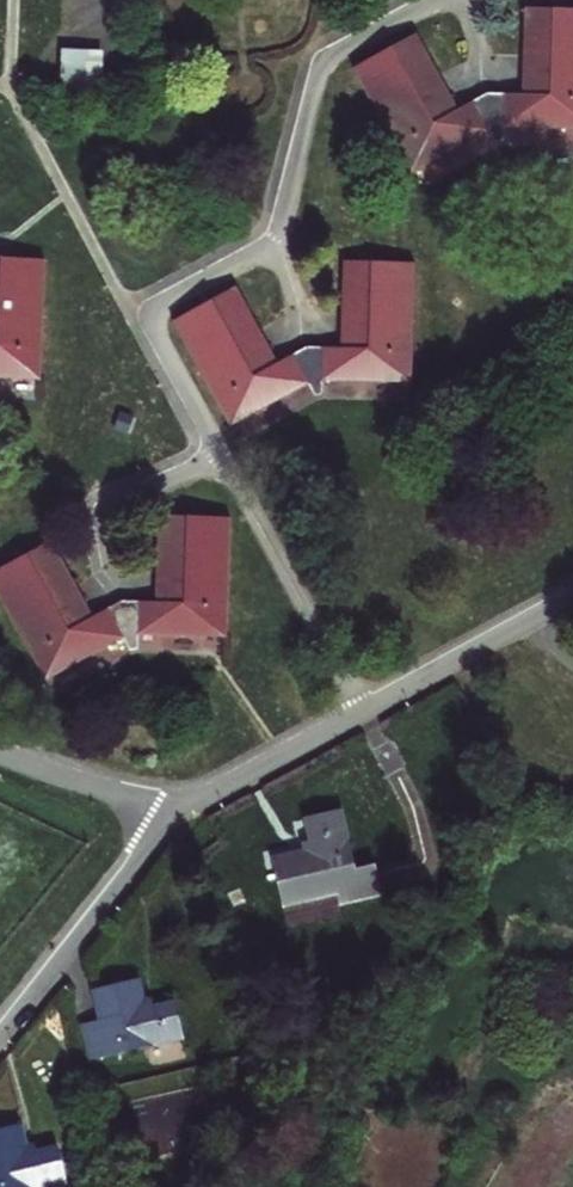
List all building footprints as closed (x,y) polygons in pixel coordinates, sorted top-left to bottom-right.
[(572,132),(572,12),(526,10),(524,97),(505,96),(488,98),(477,104),(458,115),(417,39),(355,72),(411,178),(472,145),(521,130),(572,132)] [(98,92),(99,51),(57,50),(55,91),(98,92)] [(39,382),(46,263),(0,260),(0,380),(39,382)] [(173,327),(229,432),(291,398),(340,384),(412,385),(415,266),(344,265),(342,351),(324,350),(310,351),(296,357),(276,369),(236,293),(173,327)] [(106,650),(155,637),(227,639),(231,520),(160,517),(157,603),(139,602),(126,604),(114,608),(91,621),(51,544),(0,571),(0,599),(44,683),(106,650)] [(277,914),(331,902),(334,912),(376,903),(370,870),(349,875),(335,814),(298,823),(304,854),(266,863),(277,914)] [(94,1063),(190,1039),(180,1004),(153,1010),(145,981),(96,993),(104,1024),(85,1028),(94,1063)] [(70,1185),(60,1148),(33,1155),(24,1123),(0,1130),(0,1186),(61,1186),(70,1185)]
